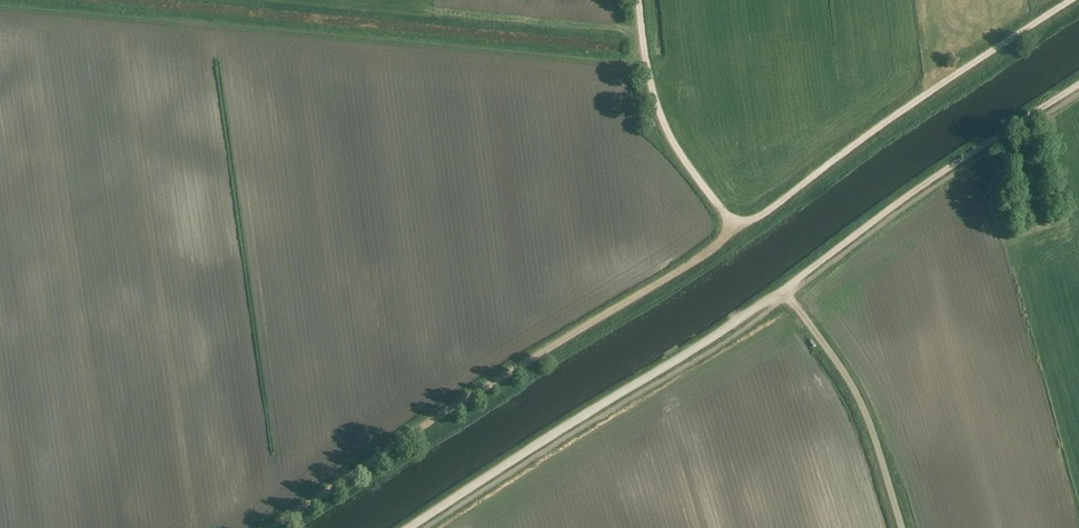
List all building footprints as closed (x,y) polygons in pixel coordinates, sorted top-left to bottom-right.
[(1026,158),(1031,169),(1040,163),(1034,153),(1026,158)]
